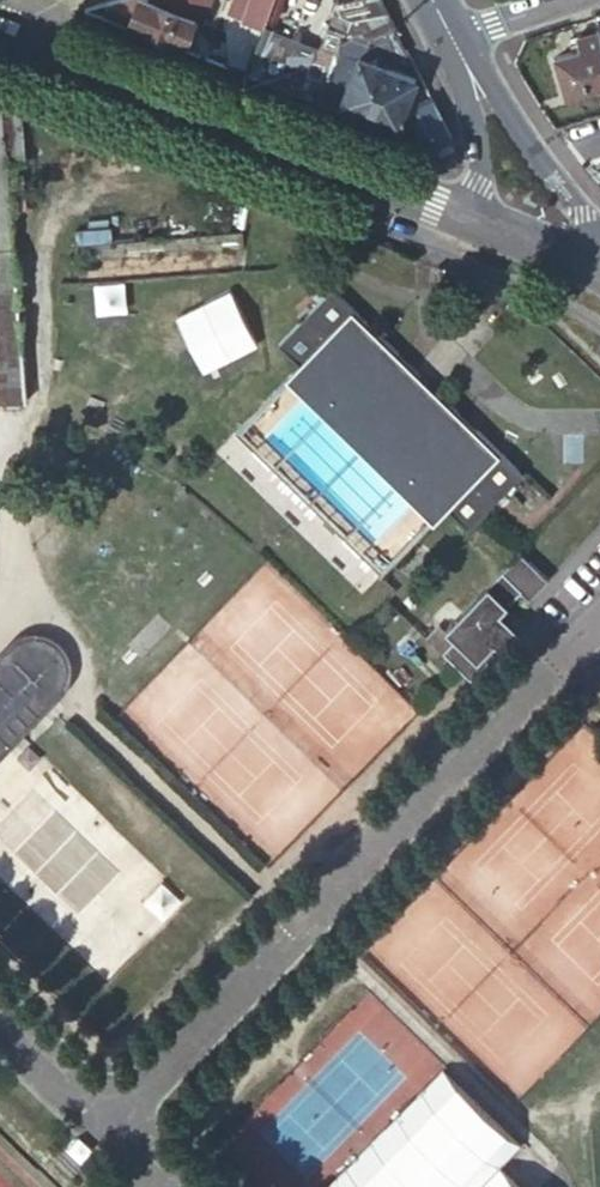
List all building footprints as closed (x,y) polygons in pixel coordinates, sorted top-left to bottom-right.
[(123,14),(135,18),(134,21),(152,27),(149,31),(169,39),(171,34),(190,42),(190,40),(199,19),(184,13),(154,1),(151,0),(130,0),(123,14)] [(154,1),(184,13),(190,0),(155,0),(154,1)] [(184,13),(199,19),(207,23),(215,0),(190,0),(184,13)] [(245,19),(268,27),(278,0),(252,0),(245,19)] [(384,0),(371,0),(339,8),(321,50),(267,28),(250,74),(323,103),(350,29),(373,39),(397,26),(384,0)] [(199,19),(190,40),(198,43),(207,23),(199,19)] [(411,52),(397,26),(373,39),(350,29),(323,103),(343,111),(347,101),(402,123),(418,78),(411,52)] [(597,28),(575,35),(578,42),(571,44),(573,49),(556,55),(569,93),(599,83),(599,38),(597,28)] [(0,95),(0,402),(26,400),(6,161),(24,160),(19,102),(0,95)] [(455,138),(433,97),(423,101),(418,112),(418,141),(438,149),(442,146),(455,138)] [(78,242),(80,281),(245,275),(244,235),(78,242)] [(522,471),(332,286),(278,342),(300,363),(234,430),(382,573),(447,505),(468,527),(522,471)] [(550,579),(523,551),(447,628),(454,635),(440,648),(471,678),(520,629),(501,612),(522,590),(530,599),(550,579)] [(0,654),(0,750),(48,701),(58,690),(63,684),(66,676),(67,672),(67,663),(66,658),(64,652),(62,647),(58,642),(55,639),(50,637),(40,633),(35,633),(29,634),(23,635),(16,638),(0,654)] [(23,906),(66,949),(88,927),(46,884),(23,906)] [(326,1186),(476,1186),(497,1165),(522,1139),(445,1065),(326,1186)] [(497,1165),(476,1186),(520,1186),(497,1165)]
